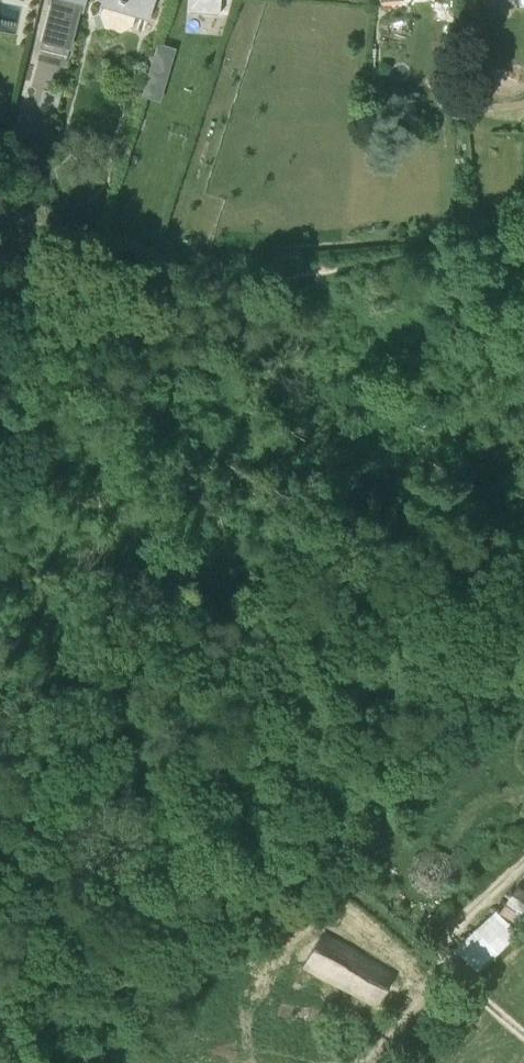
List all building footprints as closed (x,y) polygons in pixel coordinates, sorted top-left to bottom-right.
[(82,0),(51,0),(40,41),(69,50),(82,0)] [(101,5),(149,19),(155,0),(102,0),(101,5)] [(144,92),(162,97),(177,43),(159,38),(144,92)] [(44,113),(40,131),(52,134),(56,116),(44,113)] [(479,970),(523,924),(523,870),(457,947),(479,970)]
